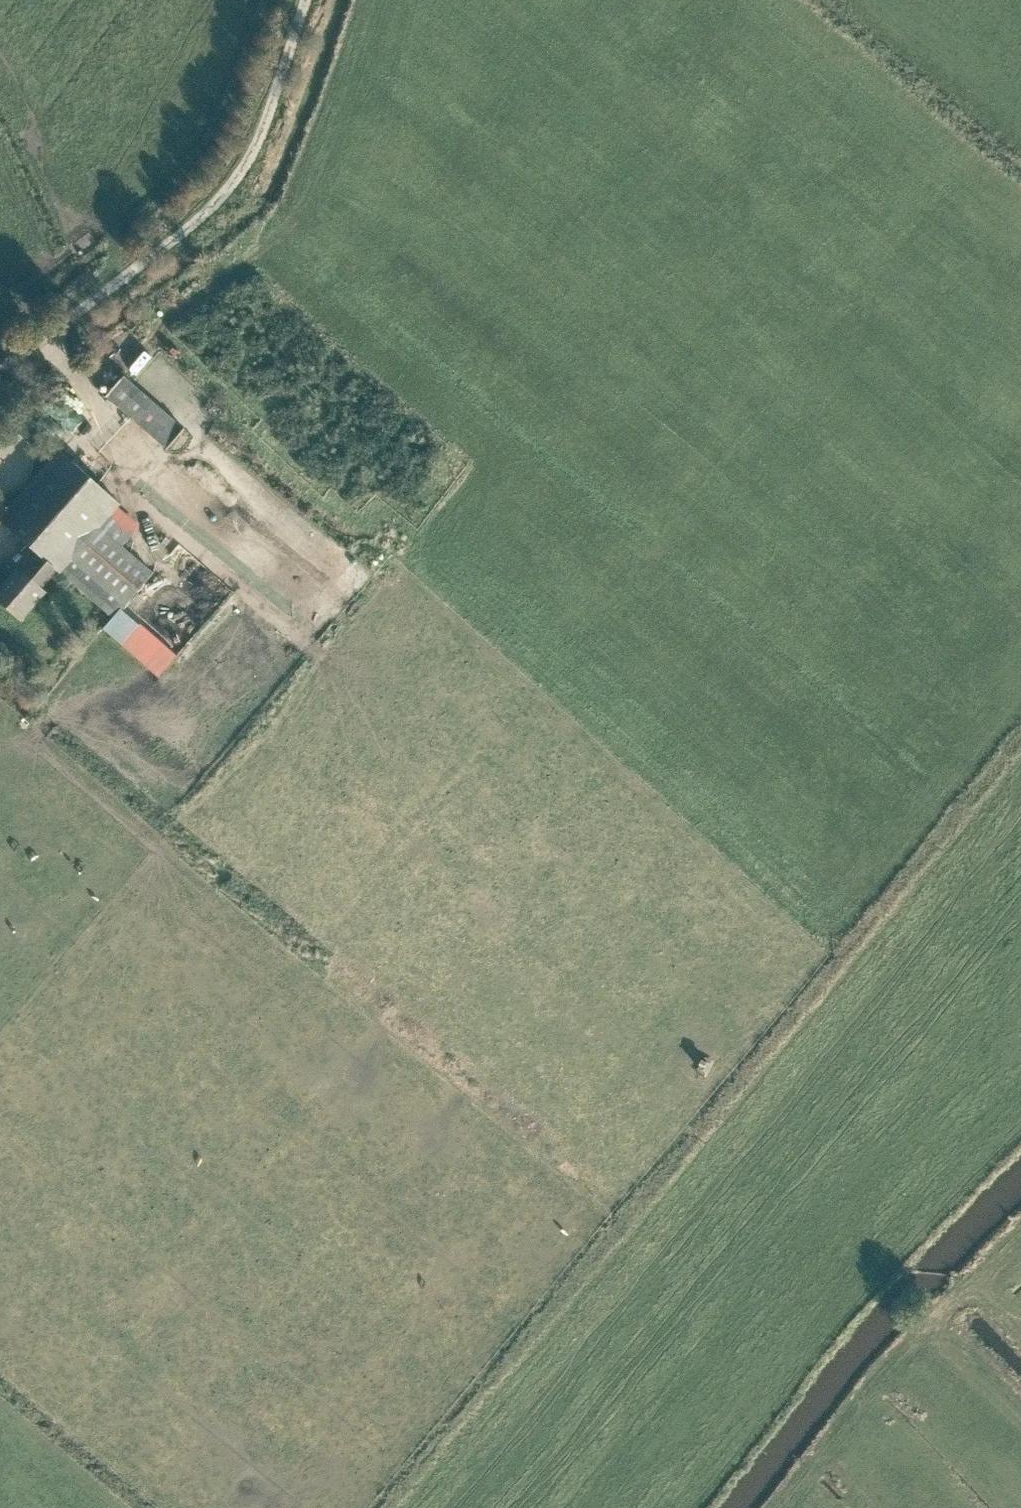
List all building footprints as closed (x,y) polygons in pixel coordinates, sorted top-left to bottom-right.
[(135,378),(112,399),(165,448),(186,424),(135,378)] [(40,591),(56,573),(60,576),(62,574),(113,620),(103,631),(158,680),(176,661),(122,613),(153,579),(121,550),(139,529),(119,511),(121,508),(60,454),(0,521),(0,523),(40,559),(23,577),(18,572),(0,593),(0,608),(21,627),(47,598),(40,591)]
